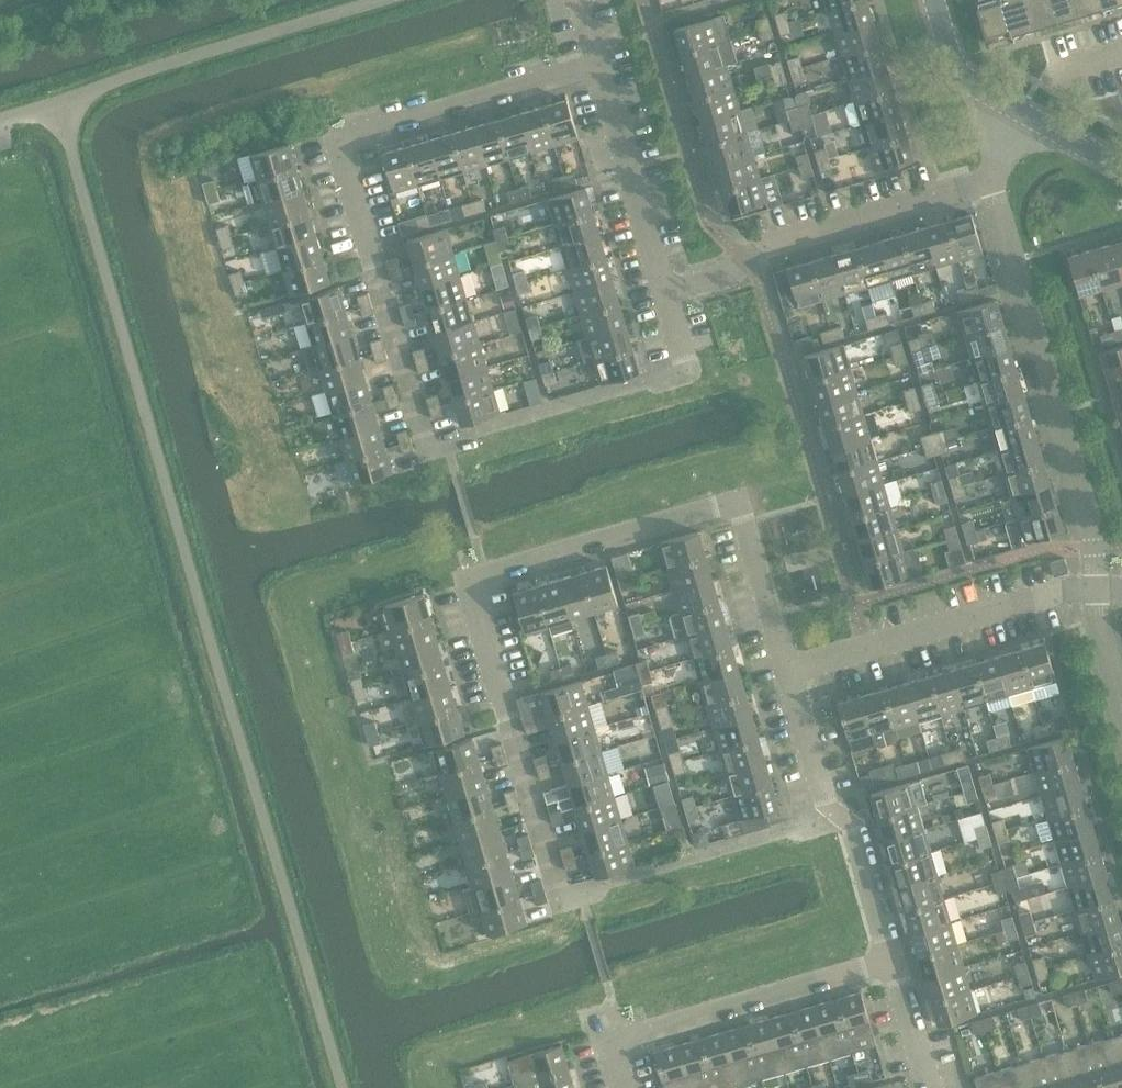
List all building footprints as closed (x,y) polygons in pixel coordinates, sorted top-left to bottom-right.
[(828,10),(864,0),(825,0),(828,10)] [(828,10),(835,33),(874,22),(868,0),(864,0),(828,10)] [(1001,0),(984,0),(976,2),(988,43),(1012,36),(1001,0)] [(1012,36),(1034,29),(1026,0),(1001,0),(1012,36)] [(1034,29),(1057,22),(1051,0),(1026,0),(1034,29)] [(1057,22),(1080,16),(1075,0),(1051,0),(1057,22)] [(1080,16),(1103,9),(1100,0),(1075,0),(1080,16)] [(1103,9),(1121,3),(1121,0),(1100,0),(1103,9)] [(775,14),(778,25),(789,22),(786,11),(775,14)] [(724,15),(675,29),(682,53),(731,39),(724,15)] [(757,19),(760,30),(771,27),(768,16),(757,19)] [(789,22),(778,25),(781,36),(792,32),(789,22)] [(874,22),(835,33),(842,56),(881,45),(874,22)] [(771,27),(760,30),(763,41),(774,38),(771,27)] [(731,39),(682,53),(688,76),(727,65),(738,62),(731,39)] [(881,45),(842,56),(848,79),(887,67),(881,45)] [(788,60),(791,71),(802,67),(799,56),(788,60)] [(770,65),(773,76),(785,72),(781,62),(770,65)] [(727,65),(688,76),(695,99),(734,87),(727,65)] [(802,67),(791,71),(794,81),(806,78),(802,67)] [(887,67),(848,79),(855,101),(894,90),(887,67)] [(785,72),(773,76),(776,87),(788,83),(785,72)] [(734,87),(695,99),(702,121),(741,110),(734,87)] [(894,90),(855,101),(848,103),(846,108),(850,123),(855,126),(862,124),(900,113),(894,90)] [(797,93),(795,97),(798,106),(801,105),(809,103),(810,103),(807,91),(798,93),(797,93)] [(791,95),(783,98),(787,110),(795,107),(798,106),(795,97),(791,95)] [(568,100),(544,107),(555,146),(579,139),(568,100)] [(801,105),(798,106),(801,117),(812,114),(809,103),(801,105)] [(787,110),(790,120),(801,117),(798,106),(795,107),(787,110)] [(544,107),(521,113),(532,152),(555,146),(544,107)] [(741,110),(702,121),(708,144),(747,133),(741,110)] [(521,113),(498,120),(509,159),(532,152),(521,113)] [(900,113),(862,124),(868,147),(907,136),(900,113)] [(812,114),(801,117),(804,128),(815,125),(812,114)] [(801,117),(790,120),(793,131),(804,128),(801,117)] [(498,120),(475,127),(487,165),(509,159),(498,120)] [(475,127),(453,133),(464,172),(487,165),(475,127)] [(453,133),(430,140),(441,179),(464,172),(453,133)] [(747,133),(708,144),(715,167),(754,156),(747,133)] [(907,136),(868,147),(875,171),(914,160),(907,136)] [(430,140),(407,147),(418,185),(441,179),(430,140)] [(251,155),(258,179),(297,167),(290,143),(251,155)] [(418,185),(407,147),(383,154),(394,192),(418,185)] [(815,151),(818,162),(829,158),(826,147),(815,151)] [(797,156),(800,167),(811,163),(808,153),(797,156)] [(754,156),(715,167),(722,190),(760,179),(754,156)] [(829,158),(818,162),(821,172),(832,169),(829,158)] [(811,163),(800,167),(803,178),(814,174),(811,163)] [(297,167),(258,179),(249,181),(255,204),(265,201),(304,190),(297,167)] [(575,172),(564,175),(567,187),(578,184),(575,172)] [(567,187),(564,175),(553,179),(556,190),(567,187)] [(760,179),(722,190),(729,214),(767,203),(760,179)] [(203,183),(206,194),(218,190),(214,180),(203,183)] [(529,186),(518,189),(522,200),(532,197),(529,186)] [(548,199),(555,224),(594,212),(587,188),(548,199)] [(522,200),(518,189),(507,192),(511,203),(522,200)] [(218,190),(206,194),(209,205),(221,201),(218,190)] [(304,190),(265,201),(271,224),(310,213),(304,190)] [(483,199),(473,202),(476,214),(487,210),(483,199)] [(476,214),(473,202),(462,205),(465,217),(476,214)] [(438,212),(427,215),(431,227),(441,224),(438,212)] [(594,212),(555,224),(561,246),(600,235),(594,212)] [(310,213),(271,224),(278,247),(317,236),(310,213)] [(972,214),(948,221),(959,260),(984,253),(972,214)] [(431,227),(427,215),(416,219),(420,230),(431,227)] [(948,221),(925,228),(937,267),(959,260),(948,221)] [(216,228),(219,239),(231,236),(228,225),(216,228)] [(494,230),(497,241),(508,237),(505,226),(494,230)] [(925,228),(903,235),(914,273),(937,267),(925,228)] [(408,240),(415,264),(454,253),(447,229),(408,240)] [(600,235),(561,246),(568,269),(607,258),(600,235)] [(903,235),(880,241),(891,280),(914,273),(903,235)] [(231,236),(219,239),(223,250),(234,247),(231,236)] [(317,236),(278,247),(285,270),(323,258),(317,236)] [(508,237),(497,241),(500,251),(511,248),(508,237)] [(497,241),(485,244),(489,255),(500,251),(497,241)] [(880,241),(857,248),(868,287),(891,280),(880,241)] [(1113,244),(1121,277),(1121,241),(1113,244)] [(1091,250),(1102,288),(1121,282),(1121,277),(1113,244),(1091,250)] [(857,248),(834,255),(846,293),(868,287),(857,248)] [(1102,288),(1091,250),(1069,257),(1080,295),(1102,288)] [(454,253),(415,264),(422,287),(460,276),(454,253)] [(834,255),(811,261),(823,300),(846,293),(834,255)] [(323,258),(285,270),(292,294),(330,282),(323,258)] [(386,261),(390,272),(401,268),(398,258),(386,261)] [(607,258),(568,269),(575,292),(613,281),(607,258)] [(823,300),(811,261),(787,268),(799,307),(823,300)] [(401,268),(390,272),(393,282),(404,279),(401,268)] [(513,273),(516,284),(528,281),(524,270),(513,273)] [(230,274),(233,285),(244,281),(241,271),(230,274)] [(460,276),(422,287),(428,310),(467,299),(460,276)] [(508,279),(497,282),(499,289),(510,286),(508,279)] [(244,281),(233,285),(236,295),(247,292),(244,281)] [(528,281),(516,284),(519,295),(531,292),(528,281)] [(613,281),(575,292),(581,315),(620,303),(613,281)] [(979,286),(968,289),(971,301),(982,298),(979,286)] [(301,298),(307,322),(346,311),(339,287),(301,298)] [(971,301),(968,289),(957,293),(960,304),(971,301)] [(357,296),(360,307),(372,303),(368,292),(357,296)] [(512,293),(503,296),(506,308),(515,305),(512,293)] [(467,299),(428,310),(435,333),(474,321),(467,299)] [(933,300),(922,303),(926,314),(936,311),(933,300)] [(958,311),(965,335),(1004,324),(997,300),(958,311)] [(372,303),(360,307),(363,317),(375,314),(372,303)] [(400,306),(403,317),(414,314),(411,303),(400,306)] [(620,303),(581,315),(588,337),(627,326),(620,303)] [(926,314),(922,303),(911,306),(915,317),(926,314)] [(346,311),(307,322),(314,345),(353,334),(346,311)] [(887,313),(877,316),(880,327),(891,324),(887,313)] [(414,314),(403,317),(406,328),(417,325),(414,314)] [(526,319),(529,330),(541,326),(538,316),(526,319)] [(880,327),(877,316),(866,319),(869,330),(880,327)] [(474,321),(435,333),(441,355),(480,344),(474,321)] [(1004,324),(965,335),(972,358),(1011,347),(1004,324)] [(541,326),(529,330),(533,340),(544,337),(541,326)] [(627,326),(588,337),(594,360),(633,349),(627,326)] [(842,326),(831,329),(834,340),(845,337),(842,326)] [(834,340),(831,329),(820,332),(824,344),(834,340)] [(1117,341),(1115,332),(1101,335),(1104,345),(1117,341)] [(353,334),(314,345),(303,348),(310,371),(321,368),(360,356),(353,334)] [(909,340),(912,351),(923,348),(920,337),(909,340)] [(370,341),(373,352),(385,349),(382,338),(370,341)] [(891,345),(894,356),(905,353),(902,342),(891,345)] [(480,344),(441,355),(448,378),(487,367),(480,344)] [(936,344),(923,348),(926,358),(927,360),(940,356),(936,344)] [(805,356),(812,380),(851,369),(844,345),(805,356)] [(1108,375),(1121,371),(1121,346),(1101,353),(1108,375)] [(1011,347),(972,358),(978,381),(1017,370),(1011,347)] [(923,348),(912,351),(915,362),(926,358),(923,348)] [(385,349),(373,352),(377,363),(388,359),(385,349)] [(413,352),(416,363),(428,359),(424,349),(413,352)] [(633,349),(594,360),(601,384),(640,373),(633,349)] [(905,353),(894,356),(897,367),(908,363),(905,353)] [(360,356),(321,368),(327,390),(366,379),(360,356)] [(428,359),(416,363),(419,373),(431,370),(428,359)] [(539,364),(543,375),(554,372),(551,361),(539,364)] [(487,367),(448,378),(455,401),(494,390),(487,367)] [(851,369),(812,380),(818,403),(857,391),(851,369)] [(1017,370),(978,381),(985,404),(1024,393),(1017,370)] [(1108,375),(1114,397),(1121,394),(1121,371),(1108,375)] [(554,372),(543,375),(546,386),(557,383),(554,372)] [(536,377),(524,381),(527,391),(539,387),(536,377)] [(366,379),(327,390),(334,413),(373,402),(366,379)] [(922,386),(925,396),(936,393),(933,382),(922,386)] [(384,387),(387,398),(398,394),(395,383),(384,387)] [(904,391),(907,402),(918,398),(915,388),(904,391)] [(494,390),(455,401),(462,425),(501,414),(494,390)] [(857,391),(818,403),(825,426),(864,414),(857,391)] [(936,393),(925,396),(928,407),(939,404),(936,393)] [(1024,393),(985,404),(992,427),(1031,416),(1024,393)] [(398,394),(387,398),(390,408),(401,405),(398,394)] [(426,397),(429,408),(441,405),(438,394),(426,397)] [(1114,397),(1120,418),(1121,418),(1121,394),(1114,397)] [(918,398),(907,402),(910,412),(922,409),(918,398)] [(373,402),(334,413),(341,436),(379,425),(373,402)] [(441,405),(429,408),(433,419),(444,416),(441,405)] [(864,414),(825,426),(832,449),(871,438),(864,414)] [(1031,416),(992,427),(999,450),(1038,439),(1031,416)] [(379,425),(341,436),(347,459),(386,447),(379,425)] [(397,432),(400,443),(411,440),(408,429),(397,432)] [(943,430),(932,433),(935,444),(946,441),(943,430)] [(921,436),(924,447),(935,444),(932,433),(921,436)] [(871,438),(832,449),(838,472),(877,461),(871,438)] [(957,439),(947,442),(950,452),(959,449),(957,439)] [(1038,439),(999,450),(1005,473),(1044,462),(1038,439)] [(411,440),(400,443),(403,454),(414,451),(411,440)] [(946,441),(935,444),(938,455),(950,452),(947,442),(946,441)] [(935,444),(924,447),(927,458),(938,455),(935,444)] [(386,447),(347,459),(354,483),(393,471),(386,447)] [(877,461),(838,472),(845,495),(884,484),(877,461)] [(1044,462),(1005,473),(1012,496),(1051,485),(1044,462)] [(973,471),(960,475),(963,485),(976,481),(973,471)] [(949,478),(952,489),(963,485),(960,475),(949,478)] [(931,483),(934,494),(945,490),(942,480),(931,483)] [(884,484),(845,495),(852,518),(891,506),(884,484)] [(963,485),(952,489),(955,499),(966,496),(963,485)] [(1051,485),(1012,496),(1019,519),(1057,507),(1051,485)] [(945,490),(934,494),(937,505),(948,501),(945,490)] [(891,506),(852,518),(858,540),(897,529),(891,506)] [(1057,507),(1019,519),(1006,522),(1014,549),(1028,545),(1027,542),(1064,531),(1057,507)] [(962,523),(965,534),(976,531),(973,520),(962,523)] [(944,529),(947,539),(959,536),(955,525),(944,529)] [(897,529),(858,540),(865,563),(904,552),(897,529)] [(976,531),(965,534),(968,545),(980,542),(976,531)] [(660,543),(667,567),(706,556),(699,532),(660,543)] [(959,536),(947,539),(950,550),(962,547),(959,536)] [(913,549),(904,552),(865,563),(872,587),(911,576),(920,573),(922,569),(917,551),(913,549)] [(612,557),(619,581),(630,578),(627,567),(632,565),(628,553),(612,557)] [(706,556),(667,567),(674,590),(713,578),(706,556)] [(1065,558),(1050,563),(1054,577),(1069,572),(1065,558)] [(607,565),(583,572),(594,611),(618,604),(607,565)] [(583,572),(560,579),(572,618),(594,611),(583,572)] [(630,578),(619,581),(622,592),(633,589),(630,578)] [(713,578),(674,590),(681,612),(719,601),(713,578)] [(560,579),(538,586),(549,624),(552,635),(575,628),(572,618),(560,579)] [(549,624),(538,586),(513,593),(525,631),(549,624)] [(385,605),(392,629),(431,618),(424,594),(385,605)] [(719,601),(681,612),(687,635),(726,624),(719,601)] [(629,616),(632,627),(643,623),(640,612),(629,616)] [(431,618),(392,629),(399,652),(438,641),(431,618)] [(643,623),(632,627),(635,637),(646,634),(643,623)] [(726,624),(687,635),(694,658),(733,647),(726,624)] [(337,633),(340,644),(352,641),(348,630),(337,633)] [(352,641),(340,644),(343,655),(355,652),(352,641)] [(438,641),(399,652),(405,675),(444,664),(438,641)] [(1045,642),(1021,649),(1036,699),(1060,692),(1045,642)] [(733,647),(694,658),(701,681),(739,670),(733,647)] [(1021,649),(999,656),(1013,705),(1036,699),(1021,649)] [(617,651),(607,654),(610,665),(621,662),(617,651)] [(610,665),(607,654),(596,657),(599,669),(610,665)] [(976,663),(987,701),(990,710),(991,709),(994,711),(1010,706),(1012,703),(1012,706),(1013,705),(999,656),(976,663)] [(636,665),(639,674),(650,671),(647,660),(636,663),(636,665)] [(976,663),(953,669),(964,708),(987,701),(976,663)] [(444,664),(405,675),(412,698),(451,686),(444,664)] [(572,664),(561,667),(565,679),(575,676),(572,664)] [(636,665),(614,671),(621,695),(643,689),(642,685),(639,674),(636,665)] [(565,679),(561,667),(550,671),(554,682),(565,679)] [(953,669),(930,676),(942,715),(964,708),(953,669)] [(739,670),(701,681),(707,705),(746,693),(739,670)] [(650,671),(639,674),(642,685),(653,681),(650,671)] [(350,679),(354,690),(365,687),(362,676),(350,679)] [(930,676),(908,683),(919,721),(942,715),(930,676)] [(542,692),(549,716),(588,705),(581,681),(542,692)] [(908,683),(885,689),(896,728),(919,721),(908,683)] [(451,686),(412,698),(419,720),(458,709),(451,686)] [(365,687),(354,690),(357,701),(368,697),(365,687)] [(885,689),(862,696),(876,744),(880,746),(897,742),(899,738),(896,728),(885,689)] [(746,693),(707,705),(714,727),(753,716),(746,693)] [(876,744),(862,696),(838,703),(849,742),(850,742),(853,751),(857,753),(873,748),(876,745),(876,744)] [(588,705),(549,716),(556,739),(595,728),(588,705)] [(646,705),(636,708),(638,716),(649,713),(646,705)] [(656,708),(659,719),(670,715),(667,705),(656,708)] [(458,709),(419,720),(426,744),(465,733),(458,709)] [(521,713),(524,724),(536,720),(532,710),(521,713)] [(670,715),(659,719),(662,729),(673,726),(670,715)] [(753,716),(714,727),(721,750),(760,739),(753,716)] [(536,720),(524,724),(527,734),(539,731),(536,720)] [(364,725),(367,735),(378,732),(375,721),(364,725)] [(1054,721),(1044,724),(1047,736),(1058,733),(1054,721)] [(1047,736),(1044,724),(1033,727),(1036,739),(1047,736)] [(595,728),(556,739),(563,762),(601,750),(595,728)] [(378,732),(367,735),(370,746),(381,743),(378,732)] [(1009,734),(998,738),(1001,749),(1012,746),(1009,734)] [(1028,748),(1035,772),(1074,761),(1067,737),(1028,748)] [(435,749),(442,773),(480,762),(473,738),(435,749)] [(1001,749),(998,738),(987,741),(991,752),(1001,749)] [(760,739),(721,750),(727,773),(766,761),(760,739)] [(491,747),(494,757),(506,754),(502,743),(491,747)] [(963,748),(952,751),(956,762),(966,759),(963,748)] [(601,750),(563,762),(569,784),(608,773),(601,750)] [(669,753),(672,764),(683,761),(680,750),(669,753)] [(956,762),(952,751),(942,754),(945,765),(956,762)] [(506,754),(494,757),(497,768),(509,765),(506,754)] [(534,758),(537,769),(549,766),(546,755),(534,758)] [(683,761),(672,764),(675,775),(687,772),(683,761)] [(766,761),(727,773),(734,796),(773,784),(766,761)] [(918,761),(907,764),(910,776),(921,772),(918,761)] [(1074,761),(1035,772),(1042,795),(1081,783),(1074,761)] [(480,762),(442,773),(448,796),(487,784),(480,762)] [(665,762),(651,766),(656,784),(670,780),(665,762)] [(910,776),(907,764),(896,767),(899,779),(910,776)] [(549,766),(537,769),(541,780),(552,777),(549,766)] [(969,766),(958,769),(964,793),(976,789),(969,766)] [(608,773),(569,784),(576,807),(615,796),(608,773)] [(979,777),(982,787),(994,784),(990,773),(979,777)] [(871,775),(860,778),(863,789),(874,786),(871,775)] [(871,794),(878,818),(917,806),(910,782),(871,794)] [(1081,783),(1042,795),(1049,817),(1087,806),(1081,783)] [(487,784),(448,796),(455,818),(494,807),(487,784)] [(773,784),(734,796),(745,833),(771,826),(767,812),(780,808),(773,784)] [(994,784),(982,787),(985,798),(997,795),(994,784)] [(504,792),(507,803),(519,800),(516,789),(504,792)] [(976,789),(964,793),(968,803),(979,800),(976,789)] [(615,796),(576,807),(583,830),(621,819),(615,796)] [(682,799),(685,810),(697,806),(694,796),(682,799)] [(519,800),(507,803),(511,814),(522,810),(519,800)] [(548,804),(551,815),(562,811),(559,801),(548,804)] [(676,803),(661,807),(663,816),(679,811),(676,803)] [(697,806),(685,810),(688,820),(700,817),(697,806)] [(917,806),(878,818),(885,841),(924,829),(917,806)] [(1087,806),(1049,817),(1049,820),(1037,824),(1042,841),(1055,838),(1055,841),(1094,829),(1087,806)] [(494,807),(455,818),(461,841),(500,830),(494,807)] [(562,811),(551,815),(554,825),(565,822),(562,811)] [(621,819),(583,830),(589,853),(628,842),(621,819)] [(992,822),(996,833),(1007,830),(1004,819),(992,822)] [(975,827),(978,838),(989,835),(986,824),(975,827)] [(924,829),(885,841),(892,863),(930,852),(924,829)] [(1094,829),(1055,841),(1062,864),(1101,853),(1094,829)] [(500,830),(461,841),(468,864),(507,853),(500,830)] [(706,830),(692,833),(696,847),(710,844),(706,830)] [(1007,830),(996,833),(999,844),(1010,840),(1007,830)] [(518,838),(521,849),(532,845),(529,834),(518,838)] [(989,835),(978,838),(981,849),(992,846),(989,835)] [(628,842),(589,853),(596,877),(635,866),(628,842)] [(532,845),(521,849),(524,859),(535,856),(532,845)] [(561,849),(564,860),(575,857),(572,846),(561,849)] [(930,852),(892,863),(899,887),(937,875),(930,852)] [(507,853),(468,864),(475,887),(514,875),(507,853)] [(1101,853),(1062,864),(1069,887),(1108,876),(1101,853)] [(575,857),(564,860),(567,871),(579,868),(575,857)] [(1014,866),(1003,870),(1006,880),(1017,877),(1014,866)] [(992,873),(995,884),(1006,880),(1003,870),(992,873)] [(514,875),(475,887),(481,909),(520,898),(514,875)] [(937,875),(899,887),(905,910),(944,899),(937,875)] [(1108,876),(1069,887),(1076,910),(1114,898),(1108,876)] [(1017,877),(1006,880),(1009,891),(1012,890),(1020,888),(1017,877)] [(531,883),(534,894),(546,891),(542,880),(531,883)] [(1006,880),(995,884),(998,894),(1009,891),(1006,880)] [(1020,888),(1012,890),(1016,902),(1030,898),(1026,886),(1020,888)] [(546,891),(534,894),(537,905),(549,901),(546,891)] [(520,898),(481,909),(488,933),(527,922),(520,898)] [(1114,898),(1076,910),(1082,932),(1121,921),(1114,898)] [(944,899),(905,910),(912,933),(951,921),(944,899)] [(1019,914),(1022,925),(1034,922),(1031,911),(1019,914)] [(1002,919),(1005,930),(1016,927),(1013,916),(1002,919)] [(951,921),(912,933),(919,955),(957,944),(951,921)] [(1082,932),(1089,955),(1121,945),(1121,925),(1121,921),(1082,932)] [(1034,922),(1022,925),(1026,936),(1037,932),(1034,922)] [(1016,927),(1005,930),(1008,941),(1019,938),(1016,927)] [(957,944),(919,955),(925,978),(964,967),(957,944)] [(1089,955),(1096,979),(1121,971),(1121,945),(1089,955)] [(1033,960),(1036,970),(1047,967),(1044,956),(1033,960)] [(1015,965),(1018,976),(1029,972),(1026,961),(1015,965)] [(964,967),(925,978),(932,1001),(971,990),(964,967)] [(1047,967),(1036,970),(1039,981),(1050,978),(1047,967)] [(1029,972),(1018,976),(1021,986),(1032,983),(1029,972)] [(1120,979),(1109,982),(1112,994),(1121,991),(1121,987),(1120,979)] [(1085,989),(1074,992),(1078,1004),(1088,1001),(1085,989)] [(971,990),(932,1001),(939,1025),(978,1014),(971,990)] [(862,992),(838,999),(853,1053),(877,1046),(862,992)] [(1078,1004),(1074,992),(1063,996),(1067,1007),(1078,1004)] [(838,999),(815,1006),(830,1059),(853,1053),(838,999)] [(1039,1003),(1029,1006),(1032,1017),(1043,1014),(1039,1003)] [(815,1006),(792,1013),(807,1066),(830,1059),(815,1006)] [(1032,1017),(1029,1006),(1018,1009),(1021,1020),(1032,1017)] [(792,1013),(769,1019),(785,1073),(807,1066),(792,1013)] [(994,1016),(983,1019),(987,1030),(997,1027),(994,1016)] [(769,1019),(746,1026),(762,1079),(785,1073),(769,1019)] [(987,1030),(983,1019),(972,1022),(976,1033),(987,1030)] [(746,1026),(724,1032),(739,1086),(762,1079),(746,1026)] [(701,1039),(715,1087),(732,1087),(739,1086),(724,1032),(701,1039)] [(1112,1038),(1121,1072),(1121,1035),(1112,1038)] [(1089,1044),(1102,1087),(1121,1087),(1121,1072),(1112,1038),(1089,1044)] [(678,1046),(690,1087),(715,1087),(701,1039),(678,1046)] [(1067,1051),(1077,1087),(1102,1087),(1089,1044),(1067,1051)] [(509,1061),(516,1085),(569,1069),(562,1045),(509,1061)] [(678,1046),(654,1053),(664,1087),(690,1087),(678,1046)] [(1044,1058),(1053,1087),(1077,1087),(1067,1051),(1044,1058)] [(1021,1064),(1028,1087),(1053,1087),(1044,1058),(1021,1064)] [(998,1071),(1003,1087),(1028,1087),(1021,1064),(998,1071)] [(516,1085),(516,1087),(574,1087),(569,1069),(516,1085)] [(870,1070),(859,1073),(862,1084),(873,1081),(870,1070)] [(998,1071),(974,1078),(977,1087),(1003,1087),(998,1071)] [(862,1084),(859,1073),(848,1076),(852,1087),(862,1084)]
